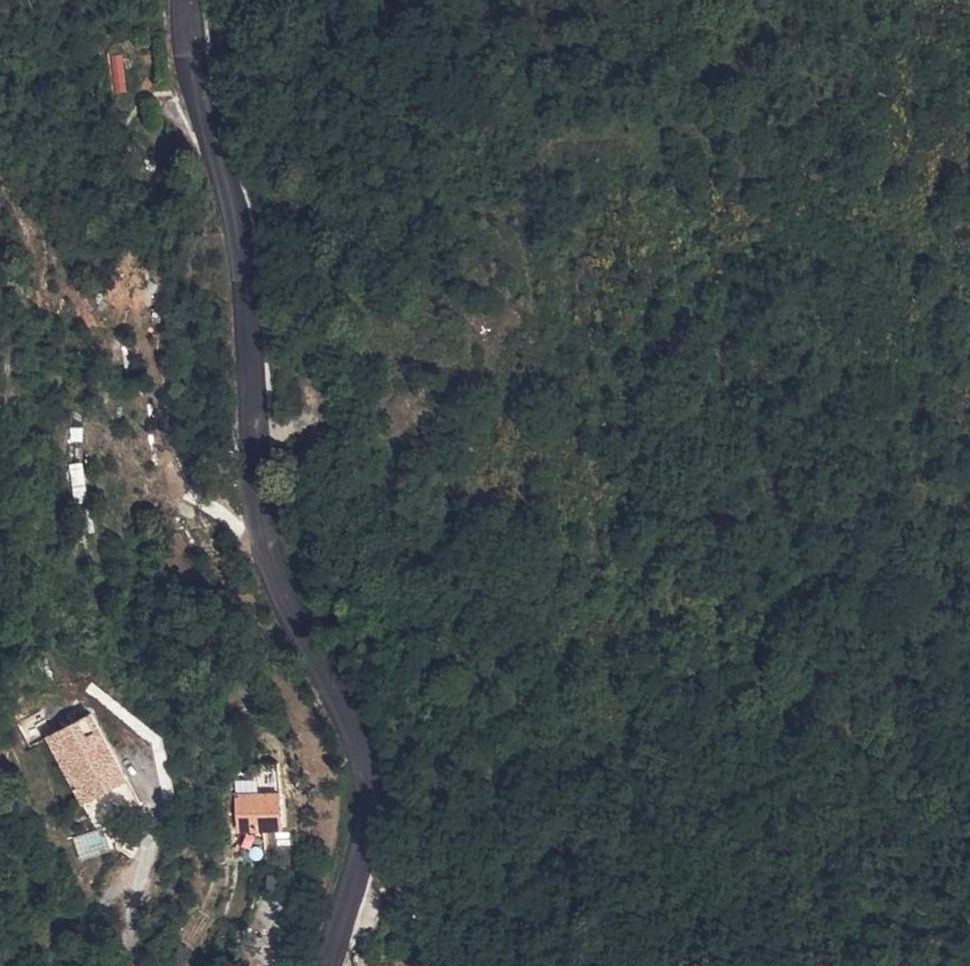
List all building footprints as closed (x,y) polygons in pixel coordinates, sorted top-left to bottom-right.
[(126,92),(123,54),(108,55),(112,93),(126,92)] [(36,735),(50,809),(100,799),(86,726),(36,735)] [(105,826),(100,799),(50,809),(55,836),(105,826)] [(307,844),(305,807),(260,810),(263,847),(307,844)]
